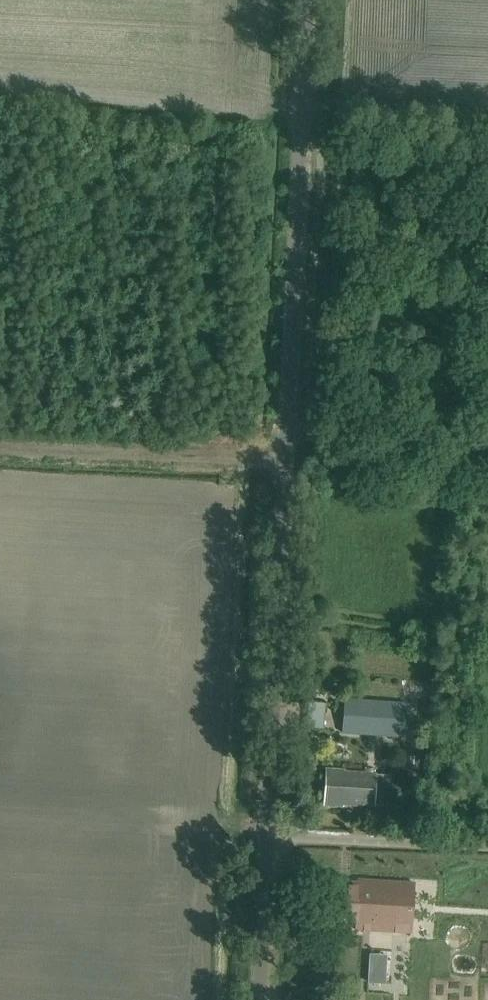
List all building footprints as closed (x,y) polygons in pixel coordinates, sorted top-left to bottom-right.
[(382,689),(382,698),(405,698),(405,689),(382,689)] [(426,703),(425,718),(436,719),(437,704),(441,704),(442,691),(433,690),(431,703),(426,703)] [(343,734),(404,739),(405,736),(417,736),(419,706),(407,705),(408,702),(345,698),(343,734)] [(309,703),(307,721),(323,723),(325,704),(309,703)] [(376,775),(376,773),(345,771),(345,769),(326,768),(324,805),(344,806),(344,805),(376,807),(376,805),(389,806),(390,775),(376,775)] [(384,853),(382,881),(359,879),(359,888),(324,886),(323,919),(353,921),(353,930),(386,932),(385,945),(369,944),(366,999),(418,999),(434,999),(476,999),(478,965),(487,965),(487,874),(451,872),(450,881),(433,880),(432,897),(413,896),(416,855),(384,853)]
